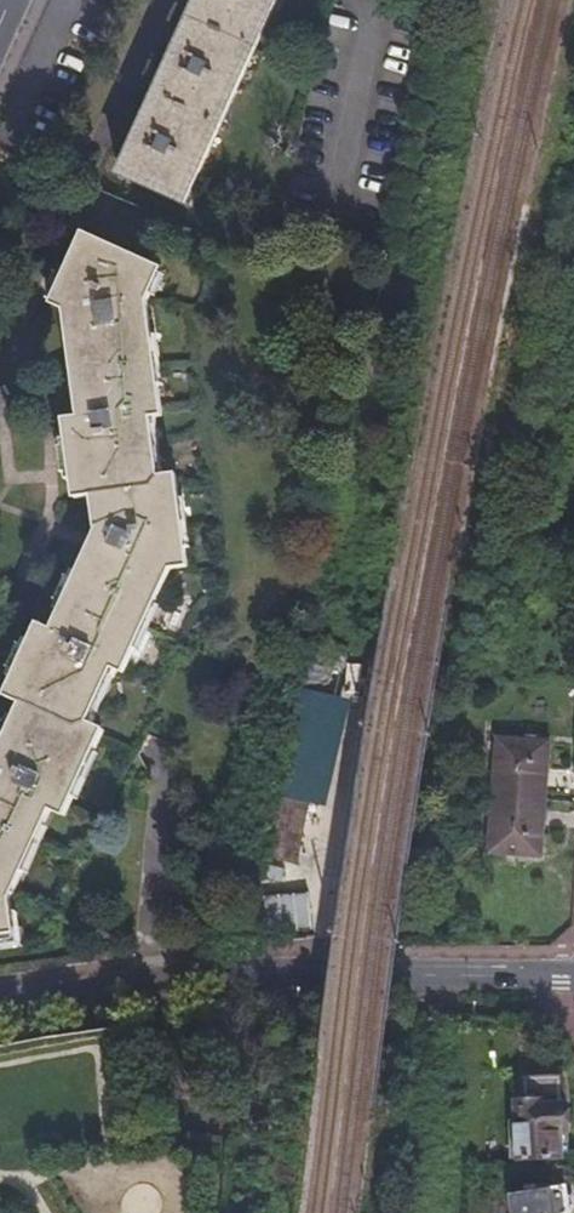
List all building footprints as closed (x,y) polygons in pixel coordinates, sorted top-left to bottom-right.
[(119,173),(186,203),(276,0),(197,0),(119,173)] [(39,796),(52,802),(86,730),(72,723),(103,656),(112,660),(160,560),(173,558),(165,481),(147,483),(139,409),(151,407),(137,298),(153,264),(82,231),(50,302),(63,308),(75,417),(61,419),(70,497),(87,495),(91,532),(43,630),(31,624),(0,689),(0,697),(14,703),(0,731),(0,880),(39,796)] [(497,737),(489,849),(543,854),(550,740),(497,737)] [(518,1121),(511,1121),(512,1158),(564,1155),(561,1078),(527,1079),(527,1096),(535,1096),(536,1105),(517,1106),(518,1121)] [(568,1188),(511,1195),(513,1212),(571,1212),(568,1188)]
